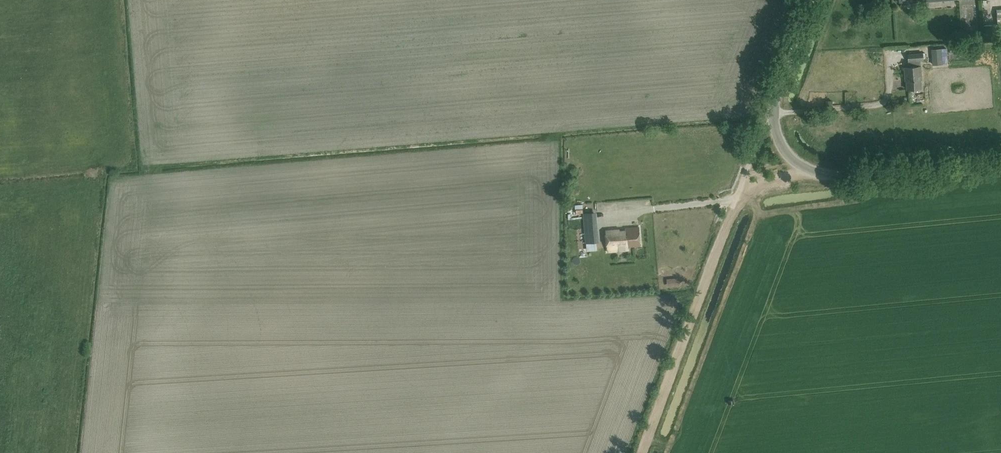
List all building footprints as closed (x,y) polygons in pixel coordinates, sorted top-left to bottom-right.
[(941,48),(931,49),(933,65),(943,64),(941,48)] [(923,60),(923,53),(908,54),(908,67),(904,67),(905,78),(906,78),(907,89),(921,88),(920,80),(922,80),(920,66),(920,60),(923,60)] [(596,208),(586,209),(588,236),(599,235),(596,208)] [(639,227),(625,228),(625,229),(620,230),(619,228),(606,229),(608,251),(622,250),(622,248),(628,248),(627,246),(640,245),(639,227)]
